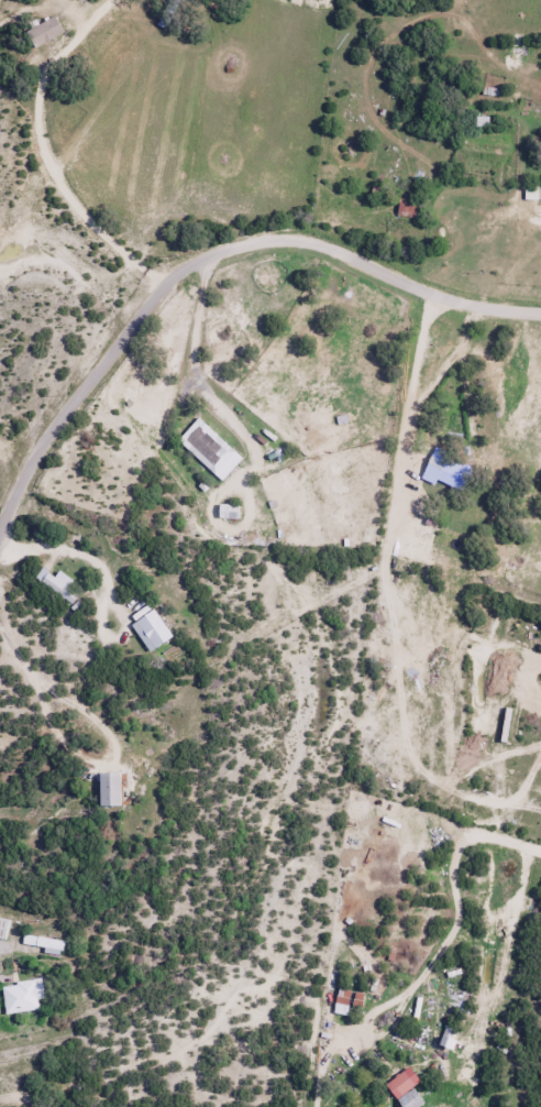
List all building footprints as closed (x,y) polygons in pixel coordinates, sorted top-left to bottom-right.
[(24,30),(31,48),(63,36),(57,18),(24,30)] [(177,440),(220,481),(241,459),(198,418),(177,440)] [(290,459),(286,447),(269,453),(273,465),(290,459)] [(464,492),(473,462),(430,450),(422,480),(464,492)] [(236,505),(217,505),(217,519),(236,519),(236,505)] [(130,625),(149,652),(171,637),(152,609),(130,625)] [(118,771),(97,771),(97,806),(118,806),(118,771)] [(0,917),(0,939),(4,940),(9,920),(0,917)] [(4,1012),(39,1010),(38,982),(2,983),(4,1012)] [(360,1008),(362,991),(337,989),(335,1005),(360,1008)] [(453,1029),(443,1026),(438,1044),(448,1047),(453,1029)] [(419,1081),(407,1066),(384,1084),(395,1099),(419,1081)]
